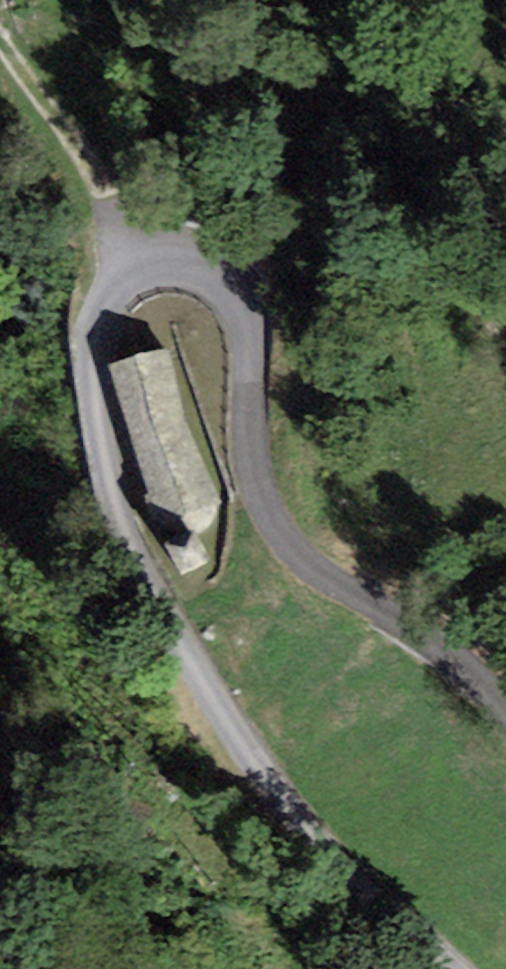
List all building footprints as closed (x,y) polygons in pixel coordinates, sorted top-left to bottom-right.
[(166,349),(109,366),(148,494),(141,499),(167,541),(163,544),(182,576),(210,560),(197,534),(207,528),(214,522),(216,514),(214,507),(221,503),(185,419),(166,349)]
